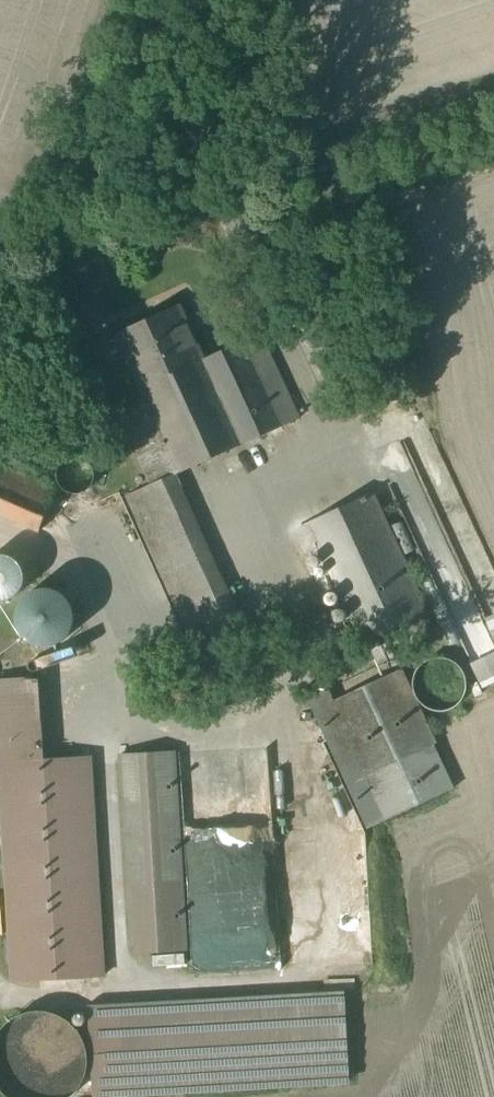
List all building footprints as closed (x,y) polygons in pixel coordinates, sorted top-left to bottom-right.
[(180,305),(118,333),(140,381),(202,353),(180,305)] [(246,341),(205,359),(202,353),(140,381),(147,398),(120,410),(153,484),(154,484),(165,480),(300,418),(262,335),(247,341),(246,341)] [(88,459),(84,457),(81,456),(77,456),(74,456),(69,458),(66,460),(64,462),(62,465),(61,467),(60,471),(59,474),(59,477),(60,480),(61,482),(62,485),(63,487),(65,488),(67,490),(70,491),(73,492),(76,493),(79,493),(81,493),(84,492),(88,490),(90,488),(92,486),(94,483),(95,480),(96,477),(96,474),(96,472),(96,469),(94,466),(94,465),(92,463),(90,461),(88,459)] [(0,464),(0,526),(6,528),(0,543),(0,544),(31,557),(58,487),(0,464)] [(244,655),(165,480),(154,484),(153,484),(128,496),(204,664),(216,658),(220,666),(244,655)] [(428,613),(373,493),(310,523),(320,545),(364,643),(428,613)] [(320,545),(310,523),(296,530),(306,552),(320,545)] [(15,555),(7,557),(0,562),(0,596),(3,599),(11,602),(22,602),(29,598),(37,589),(40,581),(39,571),(35,564),(28,558),(21,555),(15,555)] [(63,604),(54,601),(46,601),(37,604),(33,607),(27,614),(25,621),(24,630),(28,639),(34,646),(46,651),(55,651),(62,648),(69,643),(74,634),(75,626),(74,617),(69,610),(63,604)] [(334,701),(333,701),(388,820),(455,788),(399,670),(334,701)] [(0,681),(0,747),(1,762),(45,759),(40,678),(0,681)] [(388,820),(333,701),(334,701),(329,689),(311,698),(370,828),(388,820)] [(176,752),(121,755),(129,888),(184,885),(176,752)] [(45,759),(1,762),(14,981),(104,976),(91,757),(45,759)] [(343,996),(124,1008),(129,1095),(348,1082),(343,996)] [(30,1012),(23,1014),(16,1018),(10,1022),(4,1027),(0,1033),(0,1086),(3,1090),(8,1096),(10,1096),(72,1096),(77,1092),(81,1086),(85,1079),(88,1072),(89,1064),(89,1057),(88,1049),(86,1042),(83,1035),(78,1029),(73,1023),(67,1019),(60,1015),(53,1013),(45,1011),(38,1011),(30,1012)]
